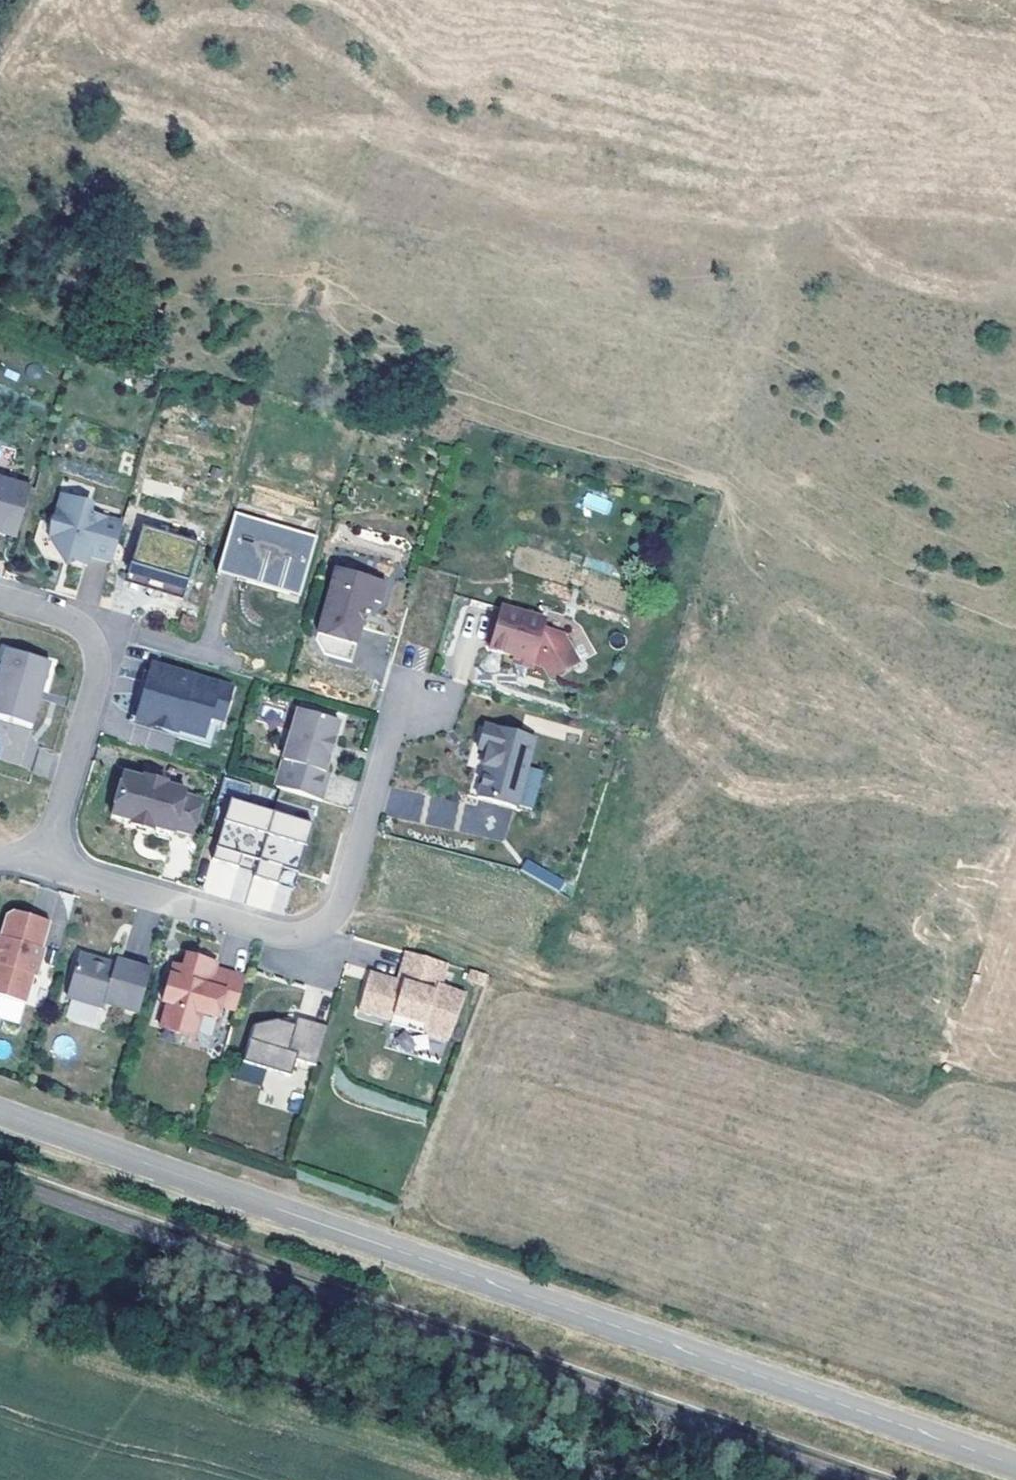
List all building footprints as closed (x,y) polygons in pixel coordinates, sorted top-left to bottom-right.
[(0,480),(0,536),(1,536),(3,529),(17,534),(30,488),(0,480)] [(585,493),(582,508),(610,513),(613,499),(585,493)] [(87,556),(111,563),(123,521),(82,509),(85,500),(64,494),(50,541),(56,557),(84,565),(87,556)] [(317,539),(239,516),(222,573),(260,584),(261,580),(278,586),(277,589),(300,596),(317,539)] [(142,524),(128,566),(185,585),(198,546),(142,524)] [(180,600),(185,585),(128,566),(124,581),(180,600)] [(355,579),(334,573),(317,635),(316,640),(323,655),(351,662),(355,646),(365,612),(369,613),(372,601),(381,603),(386,583),(356,575),(355,579)] [(545,620),(502,607),(490,650),(515,657),(514,660),(531,665),(543,669),(549,679),(578,664),(563,636),(542,630),(545,620)] [(5,650),(0,667),(0,718),(32,728),(38,705),(35,704),(40,686),(44,687),(50,663),(5,650)] [(514,660),(513,665),(530,670),(531,665),(514,660)] [(152,663),(134,722),(167,732),(164,741),(171,743),(174,734),(200,742),(206,721),(223,726),(234,688),(152,663)] [(44,687),(40,686),(35,704),(38,705),(44,687)] [(339,722),(298,710),(275,788),(321,802),(329,774),(324,773),(329,755),(327,754),(331,741),(333,742),(339,722)] [(200,742),(174,734),(171,743),(164,741),(167,732),(134,722),(127,744),(210,769),(223,726),(206,721),(200,742)] [(466,798),(504,810),(523,740),(473,726),(466,750),(476,753),(472,767),(474,767),(466,798)] [(143,779),(123,774),(111,817),(131,823),(130,826),(152,832),(153,829),(173,834),(174,830),(192,835),(202,800),(184,796),(185,792),(165,786),(166,783),(144,777),(143,779)] [(273,813),(230,801),(212,861),(238,869),(241,857),(258,862),(273,813)] [(312,825),(273,813),(258,862),(253,879),(277,886),(280,876),(296,880),(312,825)] [(525,861),(520,872),(560,889),(565,878),(525,861)] [(277,886),(293,890),(296,880),(280,876),(277,886)] [(49,923),(8,912),(0,939),(0,999),(25,1006),(33,978),(37,979),(44,952),(41,951),(49,923)] [(442,962),(405,951),(396,981),(401,983),(400,989),(366,979),(357,1011),(391,1021),(393,1016),(424,1025),(422,1032),(447,1039),(461,991),(436,984),(442,962)] [(139,1014),(151,970),(117,960),(115,965),(114,970),(101,966),(103,961),(80,954),(67,998),(103,1009),(105,1004),(139,1014)] [(236,1012),(245,979),(215,970),(217,966),(187,957),(183,969),(171,966),(160,1004),(165,1005),(159,1025),(194,1034),(200,1015),(215,1020),(219,1007),(236,1012)] [(114,970),(115,965),(103,961),(101,966),(114,970)] [(254,1029),(244,1065),(292,1079),(297,1062),(316,1068),(327,1029),(298,1021),(296,1028),(278,1023),(254,1029)] [(194,1034),(159,1025),(158,1030),(192,1041),(194,1034)]
